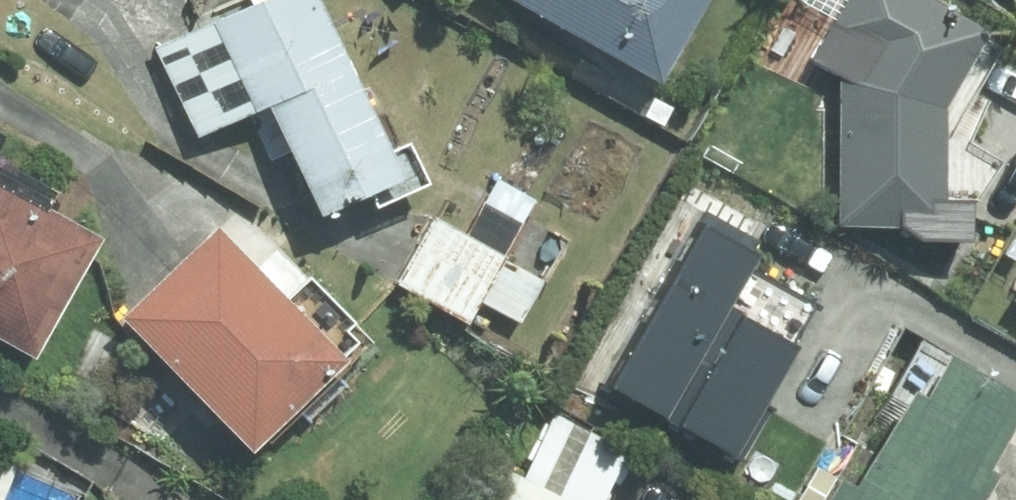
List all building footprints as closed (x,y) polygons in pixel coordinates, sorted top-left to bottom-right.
[(148,50),(192,141),(244,116),(265,157),(291,143),(325,212),(403,172),(318,0),(248,0),(148,50)] [(662,86),(711,0),(510,0),(662,86)] [(948,112),(993,33),(934,0),(804,0),(803,3),(834,21),(812,62),(839,79),(840,229),(903,228),(926,244),(977,243),(978,202),(949,201),(948,112)] [(641,114),(661,126),(672,107),(651,95),(641,114)] [(42,364),(110,245),(0,183),(0,340),(42,364)] [(394,284),(470,325),(480,306),(518,326),(541,282),(501,261),(521,226),(481,204),(464,235),(431,217),(394,284)] [(355,363),(221,226),(125,318),(259,456),(355,363)] [(956,354),(932,398),(917,390),(864,488),(845,477),(833,499),(991,499),(1005,474),(999,471),(1013,446),(1015,440),(1015,387),(956,354)] [(564,465),(583,431),(557,417),(539,453),(564,465)] [(511,470),(495,499),(569,499),(511,470)]
